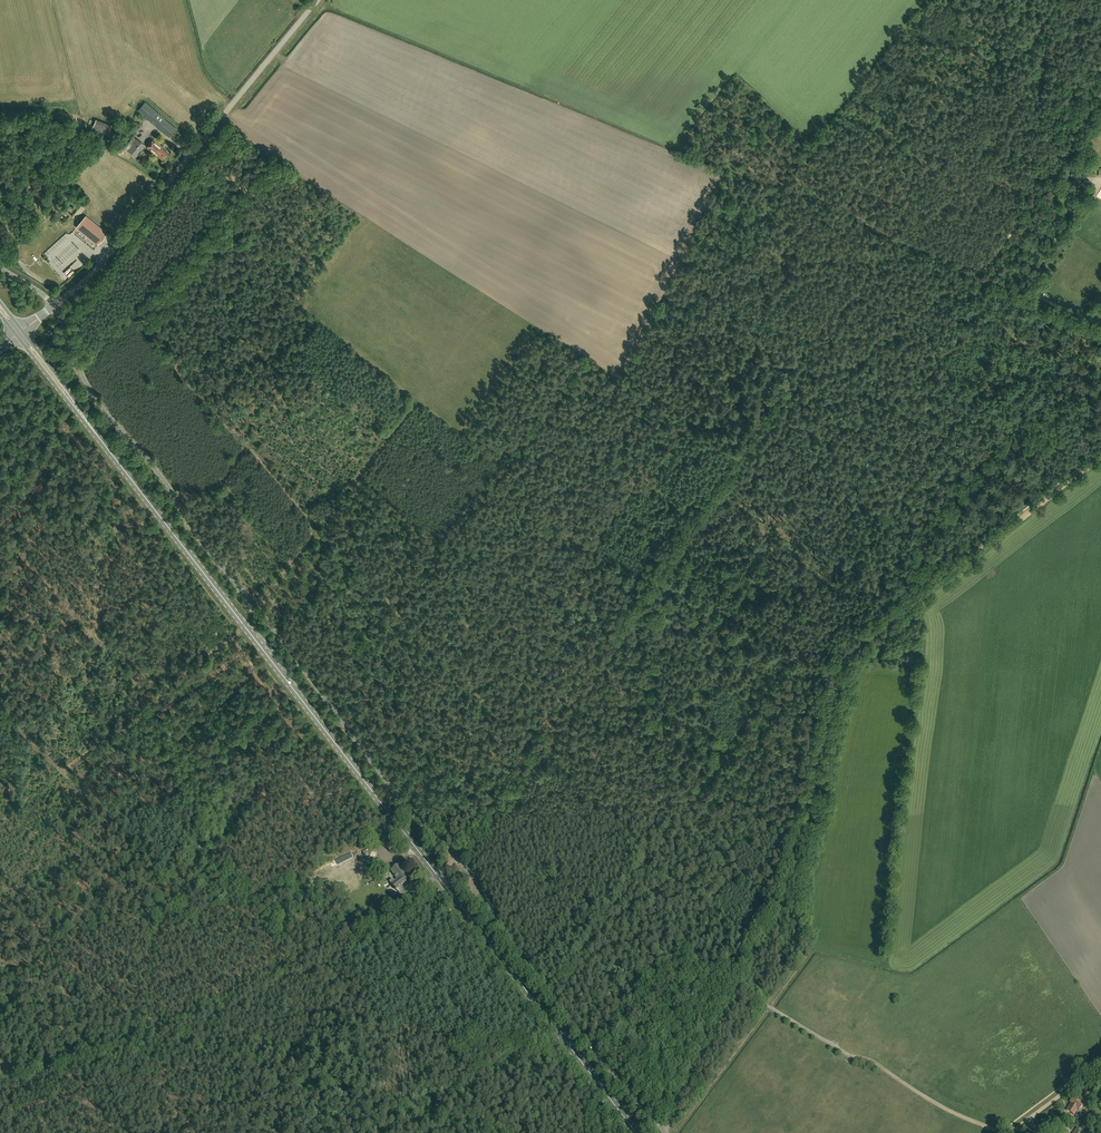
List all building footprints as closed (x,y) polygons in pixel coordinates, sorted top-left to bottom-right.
[(145,102),(138,110),(169,137),(176,130),(145,102)] [(94,129),(110,133),(112,125),(97,121),(94,129)] [(127,149),(136,157),(146,145),(137,138),(127,149)] [(162,159),(168,152),(163,148),(164,148),(156,141),(154,139),(147,147),(149,149),(157,156),(157,155),(162,159)] [(1075,168),(1070,175),(1077,179),(1081,172),(1075,168)] [(1075,181),(1070,177),(1062,189),(1068,192),(1075,181)] [(92,240),(97,244),(106,232),(107,232),(86,216),(76,228),(89,238),(90,239),(90,238),(91,239),(91,240),(92,240)] [(397,895),(401,901),(408,896),(405,893),(408,891),(405,888),(411,884),(409,881),(410,880),(405,874),(406,873),(399,864),(391,871),(397,880),(395,882),(393,879),(390,882),(391,884),(391,885),(397,892),(398,891),(399,893),(397,895)] [(386,901),(392,896),(388,891),(382,896),(386,901)] [(826,976),(825,980),(823,987),(826,988),(826,991),(823,990),(821,998),(831,1000),(833,988),(835,979),(826,976)] [(859,1038),(866,1031),(861,1026),(856,1022),(850,1015),(843,1022),(849,1028),(851,1027),(853,1029),(851,1031),(859,1038)] [(1083,1104),(1090,1097),(1084,1090),(1076,1098),(1075,1097),(1070,1102),(1071,1103),(1066,1111),(1074,1115),(1078,1110),(1079,1111),(1084,1105),(1083,1104)]
